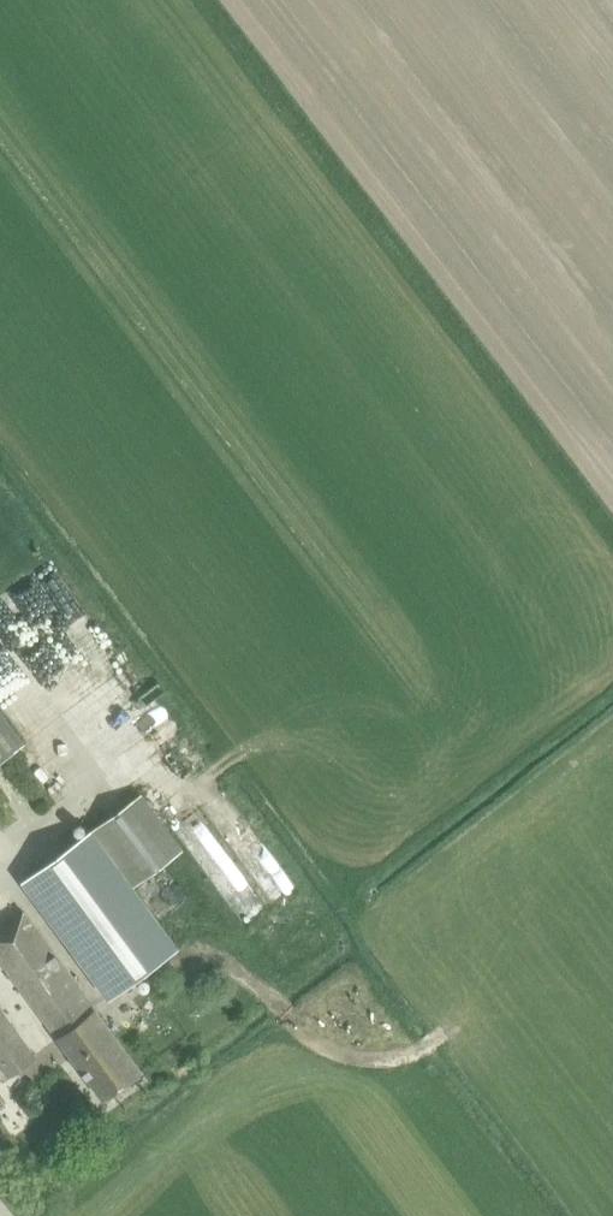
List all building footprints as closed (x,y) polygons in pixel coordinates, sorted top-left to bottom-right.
[(23,744),(0,713),(0,762),(23,744)] [(89,833),(26,880),(113,997),(176,951),(130,888),(135,884),(136,885),(182,851),(140,795),(94,829),(127,873),(121,877),(89,833)] [(141,1073),(24,914),(0,931),(0,959),(104,1100),(141,1073)] [(0,1008),(0,1066),(9,1078),(36,1057),(0,1008)]
